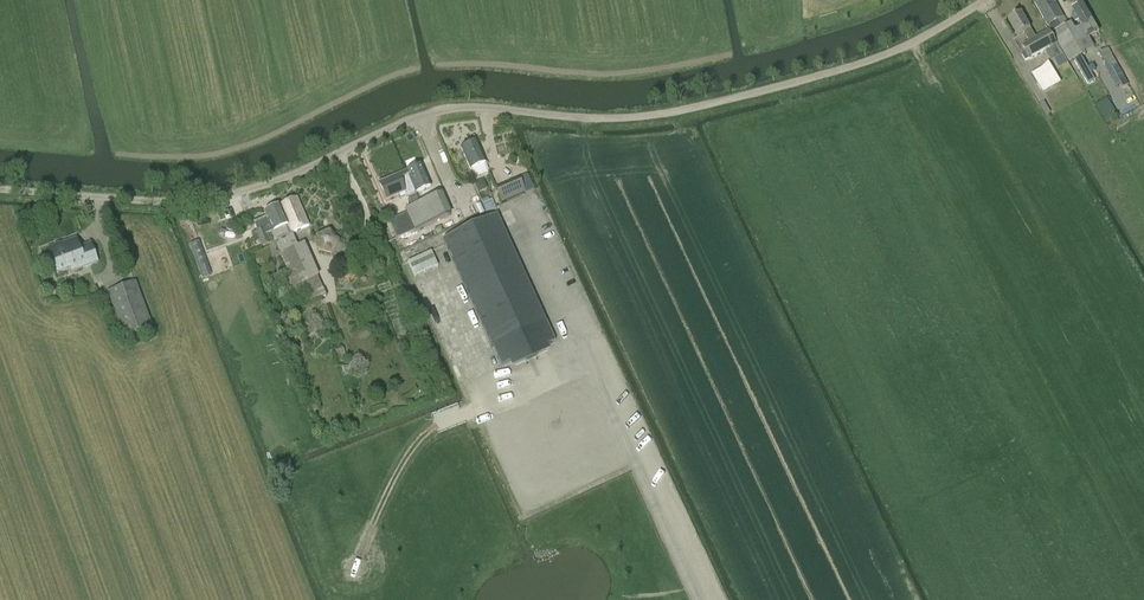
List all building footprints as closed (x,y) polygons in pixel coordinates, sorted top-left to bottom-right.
[(1075,31),(1071,24),(1062,29),(1058,21),(1063,18),(1053,0),(1043,0),(1035,5),(1048,27),(1049,26),(1053,34),(1052,34),(1068,63),(1070,62),(1072,66),(1085,59),(1083,55),(1095,49),(1089,38),(1099,33),(1082,5),(1073,10),(1075,14),(1072,16),(1073,18),(1075,22),(1079,20),(1083,27),(1081,28),(1081,27),(1075,31)] [(1029,61),(1045,52),(1050,61),(1063,55),(1058,45),(1057,46),(1050,33),(1036,40),(1030,29),(1021,13),(1008,21),(1017,37),(1023,33),(1030,44),(1023,48),(1024,51),(1021,53),(1025,62),(1029,59),(1029,61)] [(1031,17),(1034,26),(1043,23),(1040,14),(1031,17)] [(1131,90),(1129,85),(1108,49),(1099,54),(1107,69),(1110,67),(1122,87),(1118,90),(1121,95),(1131,90)] [(1038,85),(1043,94),(1060,84),(1055,76),(1057,75),(1048,62),(1042,69),(1031,75),(1038,85)] [(1119,118),(1107,98),(1095,106),(1094,106),(1106,125),(1117,119),(1119,118)] [(1050,112),(1044,102),(1039,104),(1045,115),(1050,112)] [(488,171),(486,164),(476,142),(460,149),(470,170),(471,170),(474,177),(476,178),(487,173),(488,171)] [(386,200),(405,192),(406,197),(415,193),(430,187),(421,166),(406,172),(379,184),(386,200)] [(519,178),(495,189),(501,204),(525,194),(519,178)] [(396,240),(414,232),(414,233),(451,217),(441,194),(404,210),(406,214),(388,222),(396,240)] [(271,234),(280,254),(297,246),(291,234),(309,226),(296,198),(279,206),(288,226),(271,234)] [(264,229),(254,233),(260,249),(271,244),(267,235),(271,234),(288,226),(279,206),(264,213),(270,226),(264,229)] [(555,344),(499,215),(444,239),(500,365),(555,344)] [(328,231),(316,236),(315,236),(315,237),(315,238),(316,250),(316,251),(316,252),(317,253),(318,253),(330,256),(331,256),(332,255),(337,259),(345,247),(338,244),(339,243),(339,242),(338,241),(330,231),(329,231),(328,231)] [(53,249),(48,250),(57,275),(70,270),(71,273),(97,264),(92,250),(81,254),(76,240),(62,245),(59,244),(54,246),(53,249)] [(209,276),(197,243),(190,246),(202,279),(209,276)] [(431,252),(407,262),(414,277),(437,267),(431,252)] [(295,289),(290,277),(283,280),(291,298),(305,291),(310,303),(325,297),(317,279),(295,289)] [(124,336),(151,326),(135,283),(108,293),(124,336)] [(280,479),(294,473),(289,461),(275,467),(280,479)]
